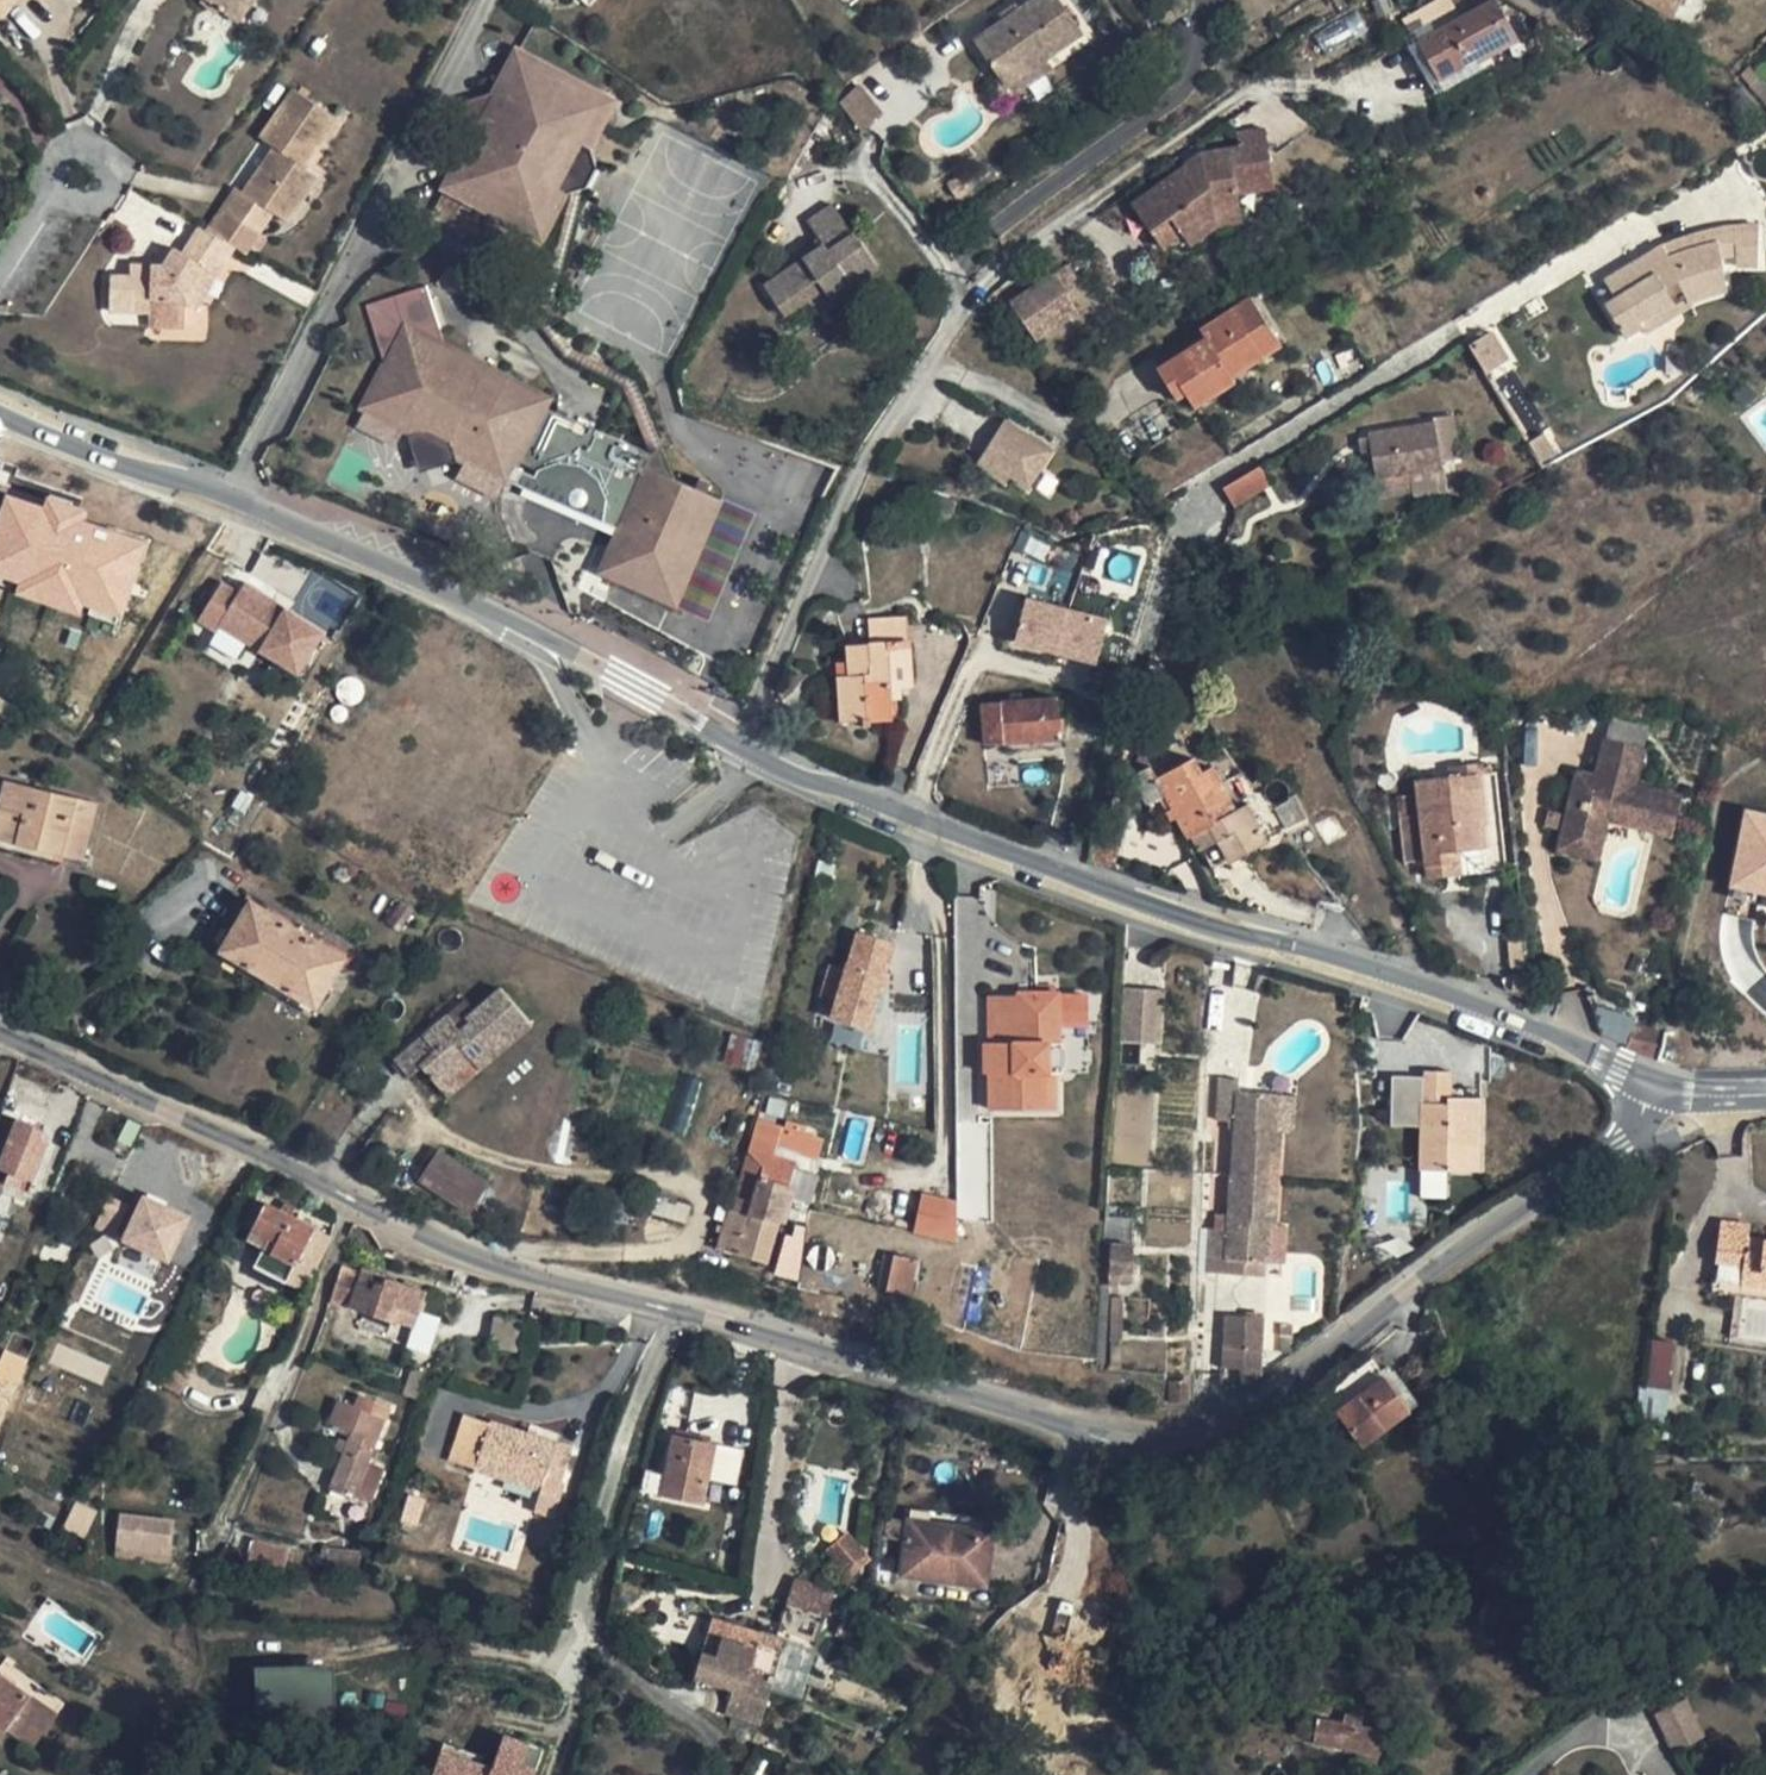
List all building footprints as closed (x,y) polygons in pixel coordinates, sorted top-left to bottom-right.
[(0,7),(0,17),(2,18),(18,0),(6,0),(0,7)] [(238,23),(255,0),(208,0),(238,23)] [(1059,0),(1035,0),(975,41),(999,76),(1001,79),(1006,86),(1046,58),(1082,33),(1059,0)] [(1454,0),(1446,0),(1408,21),(1419,41),(1463,16),(1454,0)] [(1419,41),(1441,82),(1478,61),(1480,63),(1520,42),(1496,0),(1492,0),(1463,16),(1419,41)] [(1525,3),(1545,15),(1552,0),(1527,0),(1525,3)] [(1674,20),(1685,0),(1638,0),(1674,20)] [(615,102),(516,49),(492,94),(467,141),(443,187),(543,239),(567,193),(560,189),(583,144),(591,148),(615,102)] [(1052,68),(1046,58),(1006,86),(1001,79),(994,85),(1006,104),(1018,95),(1017,93),(1052,68)] [(863,129),(882,110),(857,84),(837,102),(863,129)] [(206,231),(234,246),(246,253),(273,213),(288,222),(318,177),(304,168),(337,118),(294,89),(261,138),(275,148),(245,192),(237,187),(206,231)] [(492,94),(490,93),(468,100),(458,120),(465,140),(467,141),(492,94)] [(1275,188),(1266,132),(1238,136),(1240,148),(1200,155),(1202,163),(1187,169),(1188,170),(1133,205),(1150,229),(1170,215),(1181,231),(1191,245),(1217,226),(1214,212),(1239,207),(1237,194),(1275,188)] [(567,193),(569,194),(582,189),(587,187),(598,167),(593,149),(591,148),(583,144),(560,189),(567,193)] [(853,234),(833,204),(808,222),(824,245),(764,286),(784,315),(808,299),(824,288),(831,299),(879,266),(856,232),(853,234)] [(1241,222),(1239,207),(1214,212),(1217,226),(1241,222)] [(1181,231),(1170,215),(1150,229),(1161,245),(1181,231)] [(1737,255),(1738,226),(1735,226),(1731,227),(1715,230),(1706,232),(1697,234),(1687,237),(1673,243),(1664,247),(1647,257),(1652,266),(1686,252),(1703,247),(1719,243),(1722,257),(1737,255)] [(1758,267),(1759,226),(1743,226),(1738,226),(1737,255),(1737,266),(1747,266),(1758,267)] [(217,275),(234,246),(206,231),(200,227),(184,253),(176,248),(165,266),(153,266),(131,265),(130,277),(110,277),(109,311),(149,312),(149,327),(185,328),(186,305),(186,302),(206,268),(217,275)] [(1722,257),(1719,243),(1703,247),(1686,252),(1652,266),(1647,257),(1621,273),(1606,282),(1616,299),(1606,306),(1613,319),(1625,338),(1644,327),(1640,321),(1673,301),(1664,287),(1677,280),(1689,302),(1728,290),(1722,257)] [(217,275),(206,268),(186,302),(186,305),(199,305),(217,275)] [(1054,273),(1011,302),(1035,339),(1078,310),(1054,273)] [(446,348),(426,285),(366,304),(386,368),(365,407),(417,433),(426,430),(451,443),(454,452),(525,488),(528,482),(531,477),(536,473),(540,469),(545,466),(551,464),(559,462),(562,462),(568,462),(574,463),(580,465),(585,468),(590,471),(594,475),(598,479),(599,480),(602,485),(604,491),(605,497),(629,506),(620,527),(600,571),(670,602),(715,497),(676,480),(663,448),(651,451),(648,451),(543,407),(547,399),(446,348)] [(831,299),(824,288),(808,299),(819,315),(835,305),(831,299)] [(1281,345),(1251,299),(1201,332),(1206,340),(1159,370),(1176,400),(1185,395),(1194,409),(1235,382),(1231,377),(1281,345)] [(1487,375),(1510,358),(1490,330),(1467,346),(1487,375)] [(1053,450),(1005,420),(982,456),(1030,486),(1053,450)] [(1443,468),(1436,425),(1371,435),(1378,479),(1380,491),(1381,491),(1382,497),(1413,492),(1412,486),(1410,474),(1443,468)] [(451,443),(426,430),(417,433),(409,435),(420,472),(457,461),(454,452),(451,443)] [(1453,458),(1449,431),(1438,433),(1442,460),(1453,458)] [(1268,487),(1257,468),(1221,489),(1232,508),(1268,487)] [(1445,480),(1443,468),(1410,474),(1412,486),(1445,480)] [(14,596),(81,615),(82,611),(123,622),(146,539),(83,521),(87,506),(46,494),(44,504),(1,492),(0,497),(0,578),(17,583),(14,596)] [(957,501),(933,495),(927,512),(951,519),(957,501)] [(629,506),(605,497),(606,503),(606,508),(605,514),(604,520),(620,527),(629,506)] [(722,499),(715,497),(670,602),(676,605),(722,499)] [(303,675),(327,635),(248,586),(242,595),(225,584),(201,623),(218,634),(223,626),(303,675)] [(1020,600),(1013,649),(1099,663),(1107,614),(1020,600)] [(915,687),(909,617),(871,619),(873,644),(848,645),(849,662),(850,676),(839,677),(842,723),(895,719),(893,688),(915,687)] [(850,676),(849,662),(838,663),(839,677),(850,676)] [(1018,701),(1018,742),(1063,740),(1060,698),(1018,701)] [(1018,742),(1018,701),(983,703),(986,744),(1013,743),(1018,742)] [(1063,740),(1018,742),(1018,751),(1063,748),(1063,743),(1063,740)] [(1646,749),(1604,740),(1596,775),(1578,771),(1563,838),(1604,848),(1610,821),(1656,831),(1659,821),(1678,825),(1685,795),(1638,784),(1646,749)] [(1172,804),(1221,779),(1215,768),(1204,773),(1197,759),(1158,779),(1153,768),(1137,775),(1152,807),(1169,798),(1172,804)] [(1493,772),(1491,761),(1437,767),(1439,778),(1478,773),(1493,772)] [(1484,824),(1478,773),(1439,778),(1418,780),(1419,796),(1400,798),(1406,862),(1427,859),(1429,878),(1465,874),(1463,851),(1484,848),(1482,824),(1484,824)] [(1238,811),(1221,779),(1172,804),(1174,810),(1169,812),(1173,819),(1179,816),(1189,837),(1193,835),(1200,849),(1219,840),(1232,863),(1269,842),(1250,805),(1238,811)] [(6,781),(0,806),(0,840),(84,861),(99,805),(6,781)] [(1296,797),(1285,802),(1276,807),(1287,829),(1307,819),(1296,797)] [(1765,896),(1765,814),(1740,810),(1728,890),(1765,896)] [(1659,821),(1656,831),(1676,836),(1678,825),(1659,821)] [(1306,824),(1289,833),(1292,839),(1309,830),(1306,824)] [(1601,860),(1604,848),(1563,838),(1560,850),(1601,860)] [(346,958),(252,902),(222,952),(316,1008),(346,958)] [(907,926),(868,918),(859,958),(898,967),(907,926)] [(1087,986),(1059,987),(1060,1018),(1089,1017),(1087,986)] [(1013,991),(986,992),(987,1040),(995,1039),(996,1068),(988,1068),(990,1105),(1057,1103),(1056,1067),(1051,1067),(1050,1036),(1061,1035),(1060,1018),(1059,987),(1013,988),(1013,991)] [(534,1025),(503,988),(467,1018),(470,1021),(460,1029),(448,1015),(395,1061),(410,1078),(423,1067),(441,1089),(474,1061),(481,1070),(534,1025)] [(1147,989),(1124,988),(1121,1042),(1144,1044),(1147,989)] [(1166,990),(1147,989),(1144,1044),(1162,1045),(1166,990)] [(1659,1061),(1666,1032),(1633,1025),(1629,1048),(1659,1061)] [(1694,1038),(1666,1032),(1659,1061),(1687,1068),(1694,1038)] [(1062,1067),(1061,1035),(1050,1036),(1051,1067),(1056,1067),(1062,1067)] [(987,1040),(985,1040),(986,1068),(988,1068),(996,1068),(995,1039),(987,1040)] [(481,1070),(474,1061),(441,1089),(448,1097),(481,1070)] [(1423,1071),(1422,1169),(1481,1170),(1481,1097),(1451,1097),(1451,1071),(1423,1071)] [(1232,1176),(1280,1178),(1280,1168),(1282,1132),(1295,1133),(1297,1095),(1239,1092),(1239,1079),(1219,1078),(1217,1121),(1234,1122),(1232,1167),(1232,1176)] [(1,1158),(0,1162),(0,1169),(11,1173),(7,1182),(32,1192),(36,1182),(45,1158),(52,1141),(43,1138),(47,1129),(2,1113),(0,1117),(0,1158),(1,1158)] [(814,1134),(786,1126),(779,1150),(799,1155),(806,1157),(808,1157),(814,1134)] [(457,1161),(440,1149),(432,1161),(419,1181),(442,1196),(470,1215),(483,1196),(491,1183),(457,1161)] [(737,1197),(753,1200),(757,1187),(788,1196),(792,1182),(761,1174),(767,1153),(751,1149),(737,1197)] [(798,1161),(767,1153),(761,1174),(792,1182),(798,1161)] [(1280,1178),(1232,1176),(1230,1202),(1229,1215),(1215,1214),(1214,1229),(1209,1228),(1207,1272),(1265,1275),(1265,1262),(1266,1225),(1276,1225),(1278,1203),(1280,1178)] [(753,1200),(752,1204),(784,1213),(788,1196),(757,1187),(753,1200)] [(140,1193),(120,1244),(170,1265),(191,1214),(140,1193)] [(663,1197),(657,1195),(657,1197),(652,1214),(688,1223),(693,1205),(663,1197)] [(105,1196),(95,1233),(122,1239),(131,1203),(105,1196)] [(334,1237),(267,1204),(255,1228),(250,1238),(266,1247),(316,1272),(334,1237)] [(784,1213),(752,1204),(749,1213),(749,1215),(781,1221),(784,1213)] [(769,1263),(781,1221),(749,1215),(749,1213),(731,1208),(725,1232),(720,1249),(738,1254),(769,1263)] [(1721,1222),(1716,1263),(1718,1263),(1744,1265),(1742,1283),(1765,1285),(1765,1240),(1750,1238),(1752,1225),(1721,1222)] [(1276,1225),(1266,1225),(1265,1262),(1286,1264),(1287,1226),(1276,1225)] [(1209,1228),(1201,1228),(1198,1271),(1207,1272),(1209,1228)] [(1134,1247),(1111,1246),(1109,1274),(1134,1274),(1134,1247)] [(919,1259),(894,1254),(887,1290),(912,1295),(919,1259)] [(1716,1280),(1742,1283),(1744,1265),(1718,1263),(1716,1280)] [(427,1291),(362,1270),(360,1275),(344,1270),(334,1301),(349,1306),(416,1328),(427,1291)] [(1742,1283),(1716,1280),(1714,1295),(1765,1301),(1765,1285),(1742,1283)] [(1111,1297),(1111,1340),(1124,1340),(1125,1297),(1111,1297)] [(1243,1316),(1226,1315),(1223,1366),(1240,1367),(1243,1316)] [(1266,1318),(1243,1316),(1240,1367),(1242,1385),(1243,1385),(1244,1385),(1262,1376),(1266,1318)] [(1652,1337),(1639,1416),(1664,1420),(1677,1341),(1652,1337)] [(1124,1340),(1111,1340),(1110,1368),(1123,1369),(1124,1340)] [(6,1353),(0,1367),(0,1427),(29,1363),(6,1353)] [(1385,1377),(1369,1356),(1321,1392),(1362,1446),(1410,1410),(1385,1377)] [(427,1373),(412,1368),(404,1394),(418,1401),(427,1373)] [(1189,1402),(1189,1381),(1169,1382),(1170,1403),(1189,1402)] [(362,1408),(340,1399),(330,1423),(352,1432),(348,1441),(343,1453),(330,1487),(357,1498),(371,1463),(388,1419),(393,1406),(366,1396),(362,1408)] [(491,1421),(464,1413),(448,1462),(475,1471),(491,1421)] [(575,1448),(491,1421),(475,1471),(558,1496),(575,1448)] [(717,1444),(674,1436),(666,1474),(646,1470),(640,1491),(705,1504),(717,1444)] [(348,1441),(341,1438),(336,1450),(343,1453),(348,1441)] [(387,1469),(371,1463),(357,1498),(373,1504),(387,1469)] [(172,1522),(123,1517),(120,1544),(169,1550),(172,1522)] [(908,1520),(887,1518),(883,1538),(905,1543),(908,1520)] [(994,1531),(908,1520),(905,1543),(901,1576),(987,1586),(994,1531)] [(844,1534),(825,1553),(850,1577),(868,1559),(844,1534)] [(291,1549),(254,1539),(249,1561),(285,1571),(291,1549)] [(363,1552),(328,1549),(327,1569),(360,1572),(363,1552)] [(834,1594),(796,1583),(789,1605),(826,1617),(834,1594)] [(764,1632),(713,1617),(702,1652),(717,1657),(722,1638),(758,1649),(760,1643),(764,1632)] [(758,1649),(722,1638),(717,1657),(702,1652),(695,1677),(733,1689),(725,1713),(761,1725),(772,1688),(784,1650),(775,1648),(760,1643),(758,1649)] [(253,1667),(254,1715),(332,1713),(331,1665),(253,1667)] [(6,1732),(8,1730),(34,1749),(58,1715),(0,1673),(0,1727),(6,1732)] [(1681,1700),(1655,1711),(1673,1750),(1699,1738),(1681,1700)] [(1364,1718),(1345,1716),(1343,1725),(1317,1720),(1314,1742),(1355,1749),(1379,1752),(1382,1753),(1386,1732),(1362,1728),(1364,1718)] [(431,1774),(534,1774),(543,1748),(501,1734),(492,1762),(440,1745),(431,1774)] [(1379,1752),(1355,1749),(1353,1765),(1376,1769),(1379,1752)]
